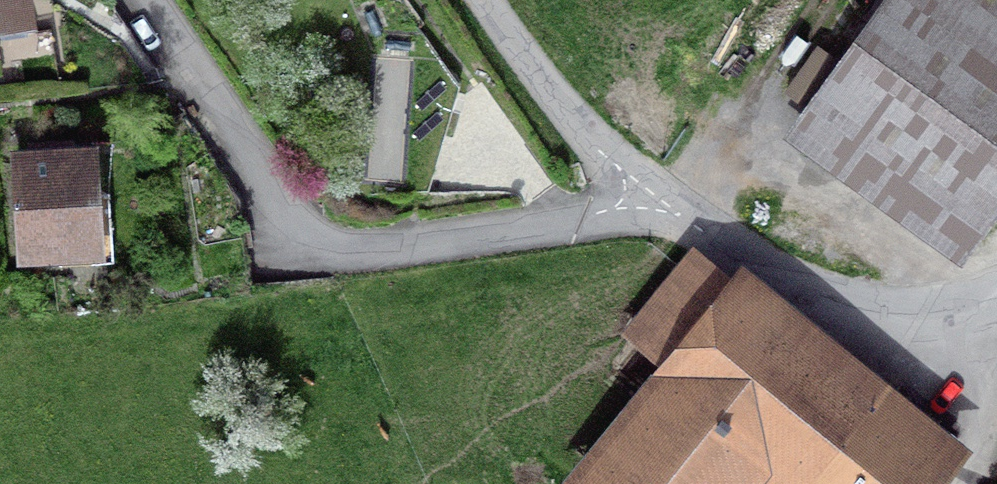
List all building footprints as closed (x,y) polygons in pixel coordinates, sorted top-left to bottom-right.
[(24,19),(21,0),(0,0),(0,23),(24,19)] [(977,227),(996,199),(996,44),(936,0),(892,0),(814,109),(977,227)] [(405,29),(356,196),(425,191),(457,83),(416,24),(405,29)] [(808,107),(839,63),(817,47),(785,91),(808,107)] [(16,160),(22,254),(98,249),(92,155),(16,160)] [(691,260),(629,336),(670,370),(581,479),(588,483),(743,483),(770,451),(810,483),(921,483),(941,458),(734,290),(732,294),(691,260)]
